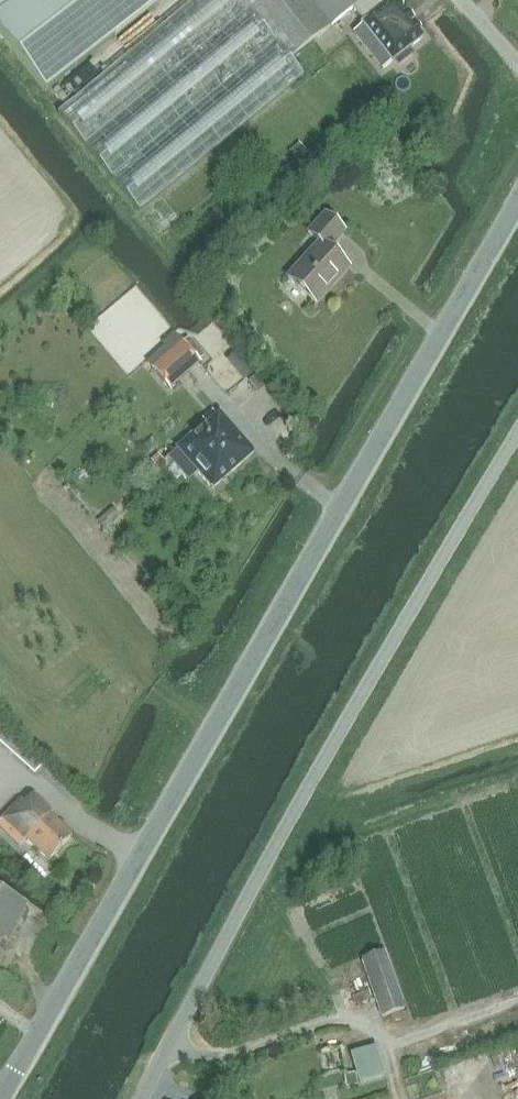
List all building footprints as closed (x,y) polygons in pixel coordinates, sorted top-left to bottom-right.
[(0,15),(0,32),(46,90),(161,0),(18,0),(0,15)] [(60,112),(137,208),(303,76),(289,59),(340,19),(364,0),(244,0),(241,2),(239,0),(201,0),(60,112)] [(392,63),(395,61),(399,66),(412,55),(408,50),(424,38),(412,23),(413,23),(412,21),(410,22),(406,17),(408,16),(406,14),(406,15),(394,0),(391,3),(389,0),(364,0),(353,9),(364,23),(362,25),(392,63)] [(299,144),(290,153),(308,173),(318,165),(299,144)] [(317,304),(349,268),(329,250),(345,232),(325,214),(308,233),(319,243),(287,277),(317,304)] [(152,371),(169,391),(200,363),(182,344),(152,371)] [(257,393),(264,387),(254,375),(248,381),(257,393)] [(214,489),(254,453),(219,414),(207,425),(206,423),(178,449),(214,489)] [(158,456),(151,462),(157,469),(164,462),(158,456)] [(118,516),(112,510),(104,517),(109,523),(118,516)] [(3,745),(13,734),(0,722),(0,742),(3,745)] [(73,838),(51,816),(53,814),(34,795),(25,804),(22,801),(0,823),(0,828),(21,848),(27,842),(48,863),(73,838)] [(22,904),(0,892),(0,943),(22,904)] [(380,1017),(382,1017),(405,1009),(385,951),(360,960),(380,1017)] [(365,982),(339,990),(346,1010),(371,1002),(365,982)] [(386,1077),(380,1056),(377,1047),(350,1054),(359,1085),(386,1077)]
